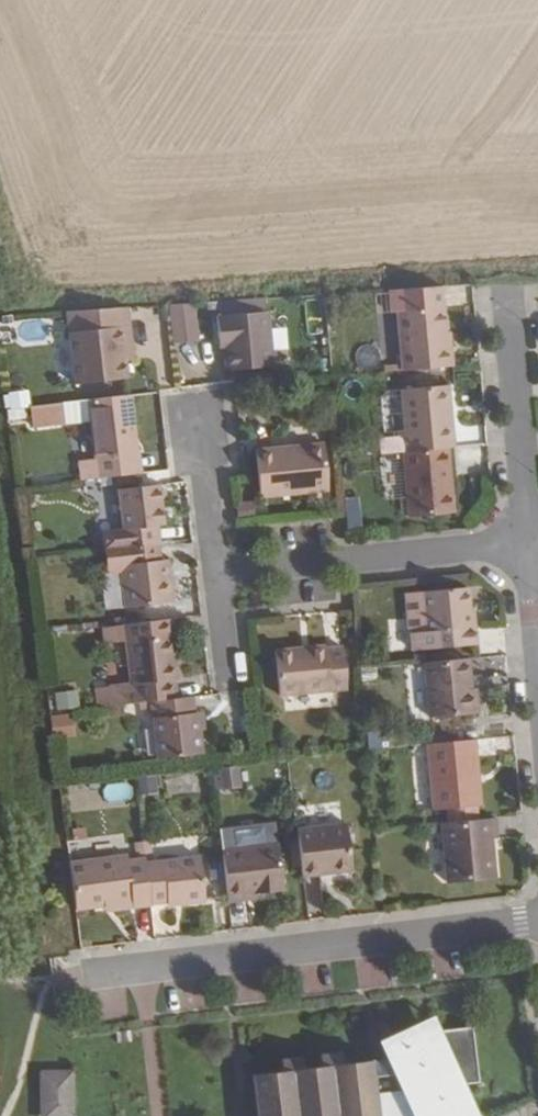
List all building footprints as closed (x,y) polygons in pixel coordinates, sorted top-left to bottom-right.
[(396,310),(402,371),(451,366),(448,330),(444,331),(440,286),(388,289),(389,310),(396,310)] [(222,347),(224,370),(272,366),(267,310),(264,311),(264,298),(217,301),(218,315),(215,315),(217,338),(221,337),(222,347)] [(167,304),(171,342),(198,341),(193,303),(167,304)] [(65,312),(74,384),(126,377),(124,360),(123,353),(131,352),(126,307),(65,312)] [(400,389),(406,452),(448,448),(452,447),(447,384),(400,389)] [(78,460),(80,480),(131,474),(129,457),(136,456),(128,394),(29,406),(32,428),(90,420),(94,458),(78,460)] [(328,490),(323,442),(253,449),(258,497),(328,490)] [(401,452),(407,516),(454,512),(448,448),(406,452),(401,452)] [(131,474),(139,473),(136,456),(129,457),(131,474)] [(100,530),(102,549),(106,549),(156,543),(157,543),(155,526),(163,524),(158,483),(116,488),(121,527),(100,530)] [(234,502),(236,521),(254,518),(252,500),(234,502)] [(119,565),(124,607),(172,602),(167,559),(158,559),(156,543),(106,549),(108,566),(119,565)] [(408,632),(411,650),(476,644),(474,628),(471,628),(470,611),(467,586),(421,591),(425,631),(408,632)] [(123,628),(123,638),(172,633),(170,618),(122,624),(123,628)] [(102,643),(124,640),(123,638),(123,628),(100,631),(102,643)] [(150,701),(176,698),(174,679),(177,679),(172,633),(123,638),(124,640),(129,682),(107,685),(110,705),(150,701)] [(274,651),(278,695),(346,688),(342,647),(325,648),(324,645),(274,651)] [(422,662),(428,717),(477,712),(476,687),(470,687),(468,658),(422,662)] [(94,687),(96,707),(110,705),(107,685),(94,687)] [(57,710),(80,707),(77,688),(54,692),(57,710)] [(150,701),(156,758),(201,753),(198,730),(196,711),(193,712),(191,696),(176,698),(150,701)] [(51,714),(54,737),(77,733),(74,711),(51,714)] [(425,743),(431,809),(445,808),(476,805),(481,805),(475,739),(425,743)] [(242,765),(215,766),(215,789),(242,788),(242,765)] [(83,796),(82,782),(66,784),(68,799),(83,796)] [(108,798),(131,797),(130,783),(108,784),(108,798)] [(445,808),(447,822),(477,819),(476,805),(445,808)] [(440,823),(445,883),(494,877),(490,838),(496,838),(494,817),(477,819),(447,822),(440,823)] [(295,829),(300,877),(351,871),(345,822),(295,829)] [(133,842),(135,857),(143,856),(141,840),(133,842)] [(143,856),(144,862),(151,861),(148,840),(141,840),(143,856)] [(220,849),(226,898),(282,890),(277,842),(220,849)] [(68,861),(74,910),(103,905),(130,902),(131,907),(149,904),(149,903),(144,862),(143,856),(135,857),(126,859),(126,853),(68,861)] [(144,862),(149,903),(165,901),(178,900),(179,904),(204,901),(199,855),(151,861),(144,862)] [(131,907),(130,902),(103,905),(104,911),(131,907)] [(252,1075),(257,1115),(475,1115),(461,1084),(479,1082),(472,1027),(393,1037),(399,1051),(387,1056),(388,1058),(342,1064),(340,1052),(319,1055),(321,1067),(302,1069),(300,1057),(280,1059),(281,1072),(252,1075)] [(48,1072),(49,1115),(73,1115),(71,1071),(48,1072)] [(41,1072),(42,1115),(49,1115),(48,1072),(41,1072)]
